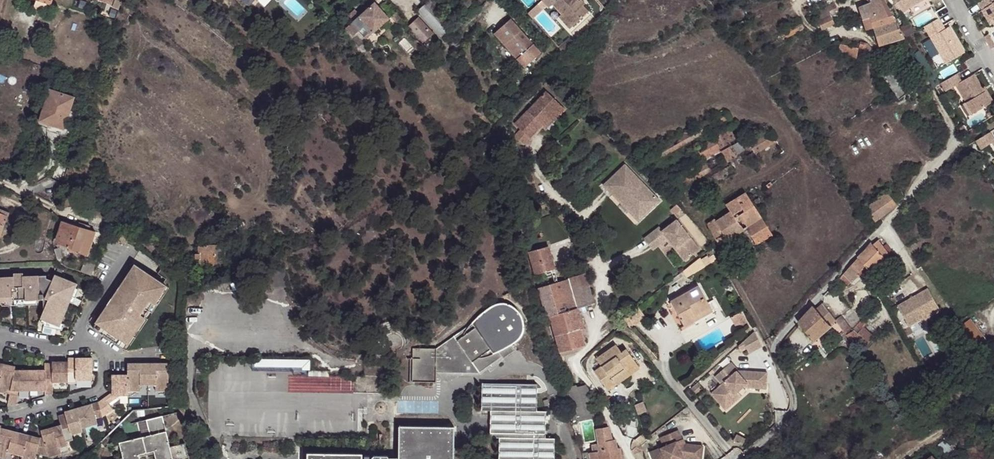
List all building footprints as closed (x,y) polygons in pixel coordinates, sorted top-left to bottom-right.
[(420,12),(443,37),(454,26),(439,10),(445,4),(441,0),(432,0),(420,12)] [(548,1),(555,10),(559,7),(568,17),(579,28),(595,14),(589,8),(585,3),(582,0),(549,0),(548,1)] [(872,5),(860,8),(861,12),(863,22),(865,21),(868,31),(873,29),(896,21),(885,0),(871,0),(872,5)] [(902,13),(924,0),(894,0),(902,13)] [(979,2),(984,10),(986,10),(992,20),(993,19),(993,0),(983,0),(979,2)] [(354,23),(347,29),(354,36),(358,32),(360,30),(363,28),(370,34),(373,31),(375,33),(390,18),(376,3),(360,18),(357,15),(351,20),(354,23)] [(548,10),(544,5),(535,13),(539,18),(548,10)] [(832,18),(832,19),(841,15),(836,5),(832,7),(828,10),(832,18)] [(993,24),(993,19),(992,20),(986,10),(984,10),(983,11),(991,25),(993,24)] [(402,17),(397,12),(392,16),(397,22),(402,17)] [(105,27),(108,18),(93,14),(92,18),(101,21),(100,25),(105,27)] [(815,16),(808,20),(812,27),(820,23),(815,16)] [(579,28),(568,17),(565,19),(576,31),(579,28)] [(105,27),(113,29),(116,20),(108,18),(105,27)] [(419,18),(410,28),(424,43),(434,33),(419,18)] [(938,18),(923,27),(929,35),(943,26),(938,18)] [(873,29),(880,47),(906,39),(905,38),(896,21),(873,29)] [(513,22),(497,37),(528,70),(544,56),(513,22)] [(943,26),(929,35),(930,38),(945,29),(943,26)] [(930,38),(947,65),(965,53),(950,27),(945,29),(930,38)] [(358,32),(366,41),(372,36),(375,33),(373,31),(370,34),(363,28),(360,30),(358,32)] [(989,34),(985,37),(992,48),(993,47),(993,42),(989,34)] [(938,70),(947,65),(930,38),(922,43),(938,70)] [(563,51),(568,54),(577,44),(573,41),(562,50),(563,51)] [(870,46),(862,44),(860,51),(866,53),(864,61),(868,56),(868,55),(875,50),(870,46)] [(866,53),(860,51),(844,48),(842,47),(840,55),(842,56),(864,61),(866,53)] [(897,65),(884,75),(899,97),(914,87),(897,65)] [(957,74),(941,83),(946,91),(956,84),(967,101),(974,113),(992,101),(983,86),(975,73),(962,81),(957,74)] [(983,86),(992,101),(993,100),(993,99),(985,85),(983,86)] [(75,97),(49,89),(38,122),(64,130),(75,97)] [(527,138),(540,125),(559,106),(544,92),(513,124),(527,138)] [(974,113),(967,101),(964,103),(971,115),(974,113)] [(559,106),(540,125),(543,129),(562,109),(559,106)] [(671,192),(743,154),(757,174),(765,169),(755,154),(777,139),(768,126),(743,139),(735,126),(705,142),(695,148),(702,161),(663,183),(671,192)] [(962,126),(957,129),(960,136),(965,133),(962,126)] [(977,140),(982,148),(993,142),(993,143),(993,137),(991,132),(977,140)] [(623,164),(602,185),(611,195),(615,191),(641,217),(658,200),(623,164)] [(898,188),(889,195),(896,205),(906,198),(898,188)] [(615,191),(611,195),(637,220),(641,217),(615,191)] [(751,191),(744,195),(756,213),(762,210),(751,191)] [(888,193),(868,209),(877,221),(897,206),(896,205),(889,195),(888,193)] [(756,213),(744,195),(725,206),(730,214),(716,221),(714,218),(706,223),(718,245),(744,230),(752,246),(770,236),(756,213)] [(680,208),(675,203),(669,208),(674,214),(680,208)] [(1,237),(9,215),(0,211),(0,236),(1,237)] [(660,228),(655,232),(663,243),(668,239),(685,261),(700,250),(677,221),(663,232),(660,228)] [(60,238),(62,242),(73,246),(71,251),(88,260),(96,234),(92,233),(80,229),(63,224),(59,237),(60,238)] [(655,232),(640,244),(649,254),(663,243),(655,232)] [(875,245),(872,244),(858,260),(868,269),(873,274),(893,253),(880,240),(875,245)] [(73,246),(62,242),(61,246),(63,248),(71,251),(73,246)] [(534,275),(549,271),(553,270),(545,247),(527,253),(534,275)] [(60,248),(55,250),(58,260),(63,258),(60,248)] [(712,262),(710,257),(708,255),(702,259),(702,258),(684,272),(687,277),(712,262)] [(95,274),(96,270),(90,268),(93,262),(85,259),(81,273),(89,276),(92,276),(95,274)] [(868,269),(858,260),(840,280),(849,287),(854,283),(855,283),(862,277),(861,276),(868,269)] [(124,339),(129,342),(134,335),(129,331),(134,324),(139,327),(147,316),(142,312),(152,300),(157,303),(165,291),(160,288),(164,281),(140,265),(135,270),(135,269),(132,271),(119,289),(122,290),(118,296),(117,296),(114,297),(97,321),(107,328),(103,333),(120,345),(124,339)] [(196,273),(186,267),(181,274),(191,281),(196,273)] [(557,283),(553,284),(539,288),(547,318),(550,317),(560,353),(576,349),(585,346),(580,329),(582,329),(577,311),(575,306),(584,303),(585,308),(594,305),(585,274),(557,283)] [(3,301),(38,300),(45,300),(45,312),(42,320),(48,322),(58,326),(62,327),(63,325),(71,303),(70,302),(73,293),(75,294),(78,286),(56,277),(23,277),(24,286),(15,286),(15,278),(0,278),(0,301),(3,301)] [(169,285),(164,281),(160,288),(165,291),(169,285)] [(691,321),(710,309),(697,286),(669,302),(684,328),(692,324),(691,321)] [(930,288),(900,305),(911,325),(926,317),(927,319),(942,311),(930,288)] [(79,295),(75,294),(73,293),(70,302),(71,303),(75,304),(79,295)] [(147,316),(157,303),(152,300),(142,312),(147,316)] [(411,383),(436,383),(436,377),(436,374),(478,374),(501,356),(502,358),(514,349),(510,344),(514,337),(517,327),(517,320),(515,312),(512,308),(506,305),(497,303),(490,303),(485,305),(481,308),(475,314),(470,322),(435,349),(412,349),(411,383)] [(823,303),(816,308),(832,325),(837,321),(836,320),(823,303)] [(814,306),(798,323),(816,342),(833,327),(832,325),(816,308),(814,306)] [(712,314),(710,309),(691,321),(692,324),(693,324),(712,314)] [(741,312),(732,317),(739,329),(748,323),(741,312)] [(836,320),(837,321),(846,333),(850,330),(840,317),(836,320)] [(848,336),(857,348),(861,353),(876,337),(865,328),(869,323),(865,319),(858,328),(854,331),(848,336)] [(973,320),(961,329),(978,353),(990,344),(973,320)] [(97,321),(93,326),(103,333),(107,328),(97,321)] [(134,335),(139,327),(134,324),(129,331),(134,335)] [(740,348),(743,353),(748,350),(750,355),(764,348),(757,334),(740,348)] [(120,345),(124,348),(129,342),(124,339),(120,345)] [(602,367),(595,372),(607,390),(639,368),(627,349),(622,353),(616,345),(596,359),(602,367)] [(576,349),(560,353),(561,358),(578,353),(576,349)] [(68,382),(68,384),(78,383),(78,380),(92,379),(92,373),(92,359),(87,359),(88,358),(68,359),(68,362),(68,364),(68,382)] [(53,383),(68,382),(68,364),(63,364),(62,361),(53,361),(53,364),(45,365),(45,370),(45,377),(52,377),(52,383),(53,383)] [(148,363),(148,384),(156,384),(156,391),(168,391),(168,362),(166,362),(166,365),(162,365),(162,362),(148,363)] [(141,385),(148,384),(148,363),(135,363),(135,365),(132,365),(132,363),(128,363),(127,375),(127,392),(129,392),(141,392),(141,385)] [(15,371),(16,367),(12,366),(11,369),(8,368),(9,365),(0,364),(0,391),(10,393),(15,371)] [(731,366),(715,380),(721,387),(711,396),(721,409),(738,395),(743,390),(765,392),(767,378),(751,376),(745,380),(738,379),(738,374),(731,366)] [(19,390),(30,390),(30,370),(15,371),(10,393),(8,403),(16,405),(19,390)] [(45,395),(53,394),(53,383),(52,383),(52,377),(45,377),(45,370),(30,370),(30,390),(45,390),(45,395)] [(120,394),(129,395),(129,392),(127,392),(127,375),(112,375),(112,392),(111,394),(120,394)] [(691,390),(694,394),(702,387),(699,383),(691,390)] [(554,438),(545,438),(545,411),(537,411),(536,385),(482,384),(481,410),(491,410),(490,438),(499,438),(499,458),(554,458),(554,438)] [(112,392),(105,397),(109,403),(120,394),(111,394),(112,392)] [(738,395),(721,409),(725,412),(741,399),(738,395)] [(99,402),(103,416),(114,408),(109,403),(105,397),(99,402)] [(97,424),(97,418),(103,416),(99,402),(77,408),(82,429),(97,424)] [(72,435),(83,432),(82,429),(77,408),(76,408),(76,411),(72,411),(71,410),(65,412),(65,414),(58,416),(60,424),(61,424),(66,441),(73,440),(72,435)] [(136,439),(139,455),(155,451),(171,447),(164,417),(147,421),(151,435),(136,439)] [(592,420),(594,429),(606,427),(603,418),(596,419),(592,420)] [(48,457),(48,458),(69,451),(66,441),(61,424),(60,424),(53,427),(48,428),(49,431),(46,432),(45,430),(41,431),(43,438),(48,457)] [(398,458),(453,458),(454,427),(399,426),(398,458)] [(588,445),(589,453),(617,448),(615,439),(612,440),(610,426),(606,427),(594,429),(596,443),(588,445)] [(6,458),(7,458),(8,453),(15,454),(20,433),(13,431),(7,430),(6,432),(3,431),(4,429),(1,428),(0,433),(0,458),(6,458)] [(650,454),(652,458),(701,458),(703,449),(686,446),(681,448),(679,443),(682,441),(679,432),(661,439),(665,448),(650,454)] [(15,454),(22,456),(21,458),(35,458),(36,454),(40,438),(37,437),(36,439),(33,439),(34,436),(27,435),(20,433),(15,454)] [(736,433),(733,439),(741,444),(745,438),(736,433)] [(40,438),(36,454),(48,457),(43,438),(40,438)] [(139,455),(136,439),(121,443),(125,458),(119,458),(140,458),(139,455)] [(155,451),(157,458),(189,458),(190,458),(186,443),(171,447),(155,451)] [(589,453),(590,458),(622,458),(620,448),(617,448),(589,453)]
